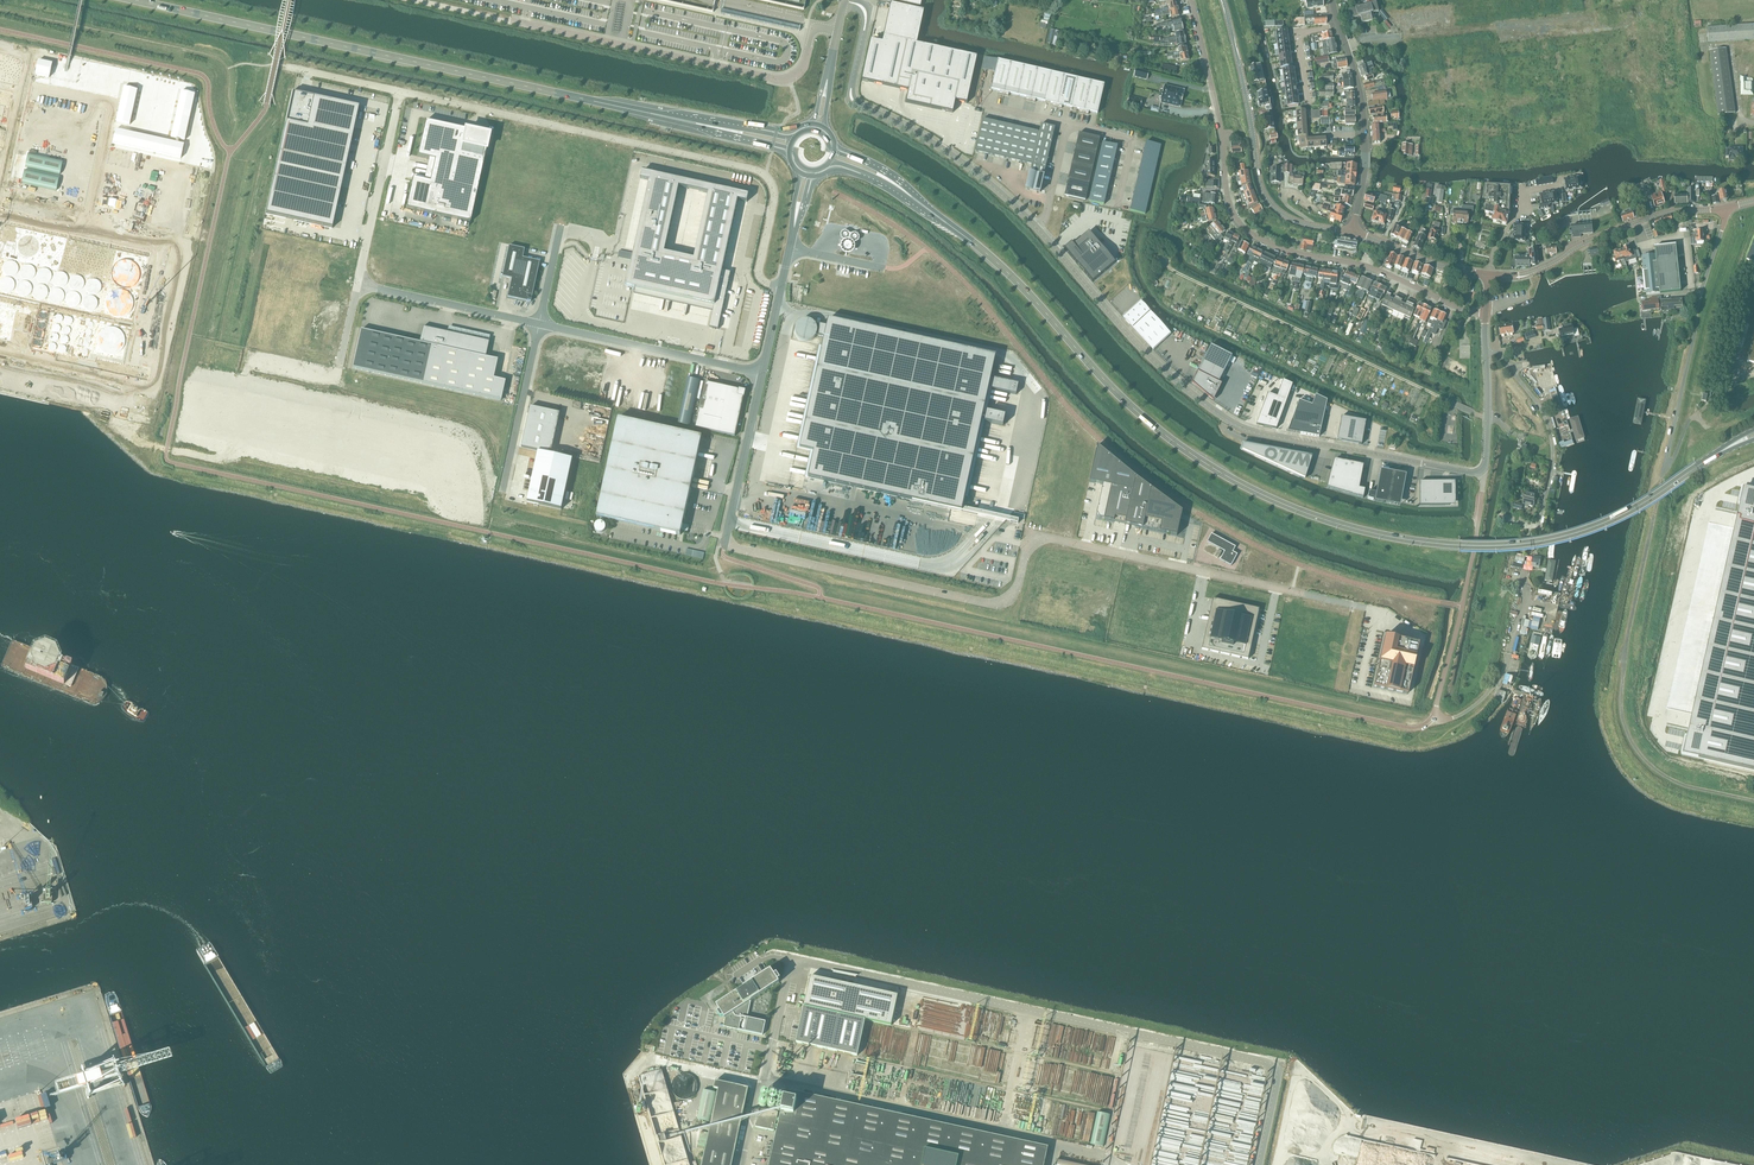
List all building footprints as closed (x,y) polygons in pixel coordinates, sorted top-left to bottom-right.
[(1323,0),(1301,0),(1301,2),(1306,1),(1307,8),(1323,6),(1323,0)] [(1158,12),(1158,13),(1169,11),(1178,9),(1177,2),(1168,4),(1168,7),(1161,9),(1158,12)] [(1364,5),(1364,6),(1358,7),(1348,9),(1350,19),(1355,18),(1356,20),(1358,19),(1359,24),(1374,20),(1373,15),(1375,15),(1375,13),(1378,12),(1376,2),(1364,5)] [(891,3),(884,36),(889,37),(913,42),(917,43),(924,11),(923,10),(891,3)] [(784,22),(721,8),(720,13),(722,14),(761,22),(783,27),(784,22)] [(1169,11),(1158,13),(1154,14),(1155,17),(1170,14),(1171,17),(1180,15),(1178,9),(1169,11)] [(1305,20),(1314,19),(1315,24),(1327,24),(1326,17),(1317,18),(1317,15),(1305,16),(1305,20)] [(1164,26),(1164,27),(1173,25),(1181,24),(1180,17),(1172,19),(1172,22),(1167,23),(1164,24),(1160,24),(1157,24),(1152,24),(1153,27),(1157,27),(1161,27),(1164,26)] [(783,27),(796,30),(799,31),(800,25),(784,22),(783,27)] [(1708,43),(1753,40),(1753,24),(1707,27),(1708,43)] [(1276,32),(1274,32),(1274,38),(1287,36),(1286,30),(1276,32)] [(1163,39),(1163,41),(1167,41),(1185,38),(1183,32),(1175,33),(1176,36),(1163,39)] [(1332,39),(1331,32),(1320,34),(1321,36),(1323,36),(1323,38),(1318,39),(1319,41),(1324,41),(1324,40),(1332,39)] [(871,39),(862,80),(875,83),(879,84),(903,89),(906,90),(909,90),(908,95),(907,96),(906,102),(941,110),(953,112),(955,101),(961,102),(967,103),(977,56),(917,43),(913,42),(889,37),(884,36),(882,41),(871,39)] [(1326,41),(1323,42),(1324,48),(1327,48),(1336,46),(1335,39),(1326,41)] [(1327,48),(1324,48),(1326,55),(1337,53),(1336,46),(1327,48)] [(1165,55),(1165,56),(1167,55),(1168,57),(1188,53),(1187,47),(1178,49),(1176,50),(1177,53),(1173,53),(1170,54),(1167,55),(1165,55)] [(1710,51),(1719,115),(1736,112),(1727,48),(1710,51)] [(1167,55),(1165,56),(1162,56),(1162,58),(1163,58),(1163,60),(1166,60),(1168,60),(1173,59),(1178,58),(1180,58),(1181,61),(1189,59),(1188,53),(1168,57),(1167,55)] [(998,60),(998,59),(986,57),(985,56),(982,69),(995,72),(998,60)] [(1334,63),(1333,64),(1334,69),(1338,68),(1347,67),(1346,63),(1345,58),(1333,61),(1334,63)] [(1000,94),(1004,95),(1011,63),(998,60),(995,72),(991,89),(992,89),(995,90),(999,91),(1000,91),(999,94),(1000,94)] [(1014,95),(1018,95),(1024,67),(1011,63),(1004,95),(1008,96),(1009,93),(1010,94),(1014,95)] [(1163,64),(1162,71),(1176,73),(1177,67),(1163,64)] [(1249,66),(1253,83),(1254,83),(1253,82),(1264,80),(1260,64),(1250,66),(1249,66)] [(1372,65),(1371,65),(1365,67),(1364,65),(1358,67),(1361,77),(1365,76),(1367,81),(1373,79),(1370,69),(1373,68),(1372,65)] [(1027,100),(1030,101),(1038,70),(1024,67),(1018,95),(1021,96),(1025,97),(1026,97),(1026,100),(1027,100)] [(1134,76),(1147,80),(1149,72),(1136,69),(1134,76)] [(1041,101),(1044,102),(1051,73),(1038,70),(1030,101),(1034,102),(1035,102),(1036,100),(1041,101)] [(8,107),(15,75),(0,72),(0,105),(8,107)] [(1054,106),(1057,107),(1064,76),(1051,73),(1044,102),(1048,102),(1052,103),(1053,104),(1052,106),(1053,106),(1054,106)] [(1068,107),(1071,108),(1078,79),(1064,76),(1057,107),(1061,108),(1062,108),(1062,106),(1063,106),(1068,107)] [(1080,112),(1084,113),(1091,82),(1078,79),(1071,108),(1074,109),(1079,110),(1080,110),(1079,112),(1080,112)] [(1389,79),(1383,80),(1373,82),(1363,84),(1364,90),(1374,87),(1384,85),(1391,84),(1389,79)] [(1091,82),(1084,113),(1085,114),(1087,114),(1088,114),(1089,112),(1090,112),(1095,113),(1098,114),(1104,85),(1091,82)] [(1161,90),(1160,93),(1182,98),(1184,90),(1183,89),(1183,90),(1164,85),(1163,90),(1161,90)] [(1257,93),(1258,101),(1257,101),(1259,109),(1265,108),(1266,111),(1268,110),(1270,110),(1269,105),(1268,99),(1266,91),(1257,93)] [(1385,106),(1384,100),(1387,100),(1386,91),(1371,94),(1372,101),(1367,102),(1368,109),(1385,106)] [(286,122),(265,214),(332,228),(359,107),(346,103),(346,104),(292,92),(285,122),(286,122)] [(1346,98),(1340,98),(1341,101),(1354,100),(1354,92),(1346,93),(1346,98)] [(1182,98),(1160,93),(1159,97),(1162,97),(1160,102),(1179,107),(1180,107),(1182,98)] [(941,111),(941,110),(932,108),(906,102),(907,96),(906,96),(904,103),(941,111)] [(1127,104),(1140,107),(1142,99),(1129,96),(1127,104)] [(1354,100),(1341,101),(1341,102),(1347,102),(1346,102),(1343,103),(1343,105),(1347,105),(1347,109),(1355,108),(1354,100)] [(1382,106),(1368,109),(1369,115),(1375,114),(1375,115),(1384,114),(1382,106)] [(1263,123),(1264,125),(1273,123),(1271,113),(1269,113),(1268,110),(1266,111),(1261,112),(1262,115),(1267,114),(1267,117),(1263,118),(1263,119),(1263,120),(1262,121),(1263,122),(1263,123)] [(1320,117),(1319,110),(1311,111),(1311,119),(1320,119),(1320,117)] [(9,117),(5,116),(0,115),(0,158),(9,117)] [(983,119),(979,135),(987,137),(991,121),(988,120),(984,119),(983,119)] [(469,222),(488,135),(425,121),(417,156),(429,159),(428,162),(427,165),(427,167),(426,173),(424,178),(424,182),(412,179),(406,209),(435,215),(469,222)] [(991,121),(987,137),(995,139),(999,123),(997,122),(992,121),(991,121)] [(999,123),(995,139),(1003,141),(1007,125),(1004,124),(1000,123),(999,123)] [(1268,130),(1269,135),(1275,133),(1274,128),(1273,123),(1264,125),(1264,127),(1264,128),(1264,129),(1265,130),(1268,130)] [(1041,124),(1039,132),(1053,135),(1053,134),(1054,130),(1055,127),(1041,124)] [(1007,125),(1003,141),(1011,143),(1015,126),(1013,126),(1009,125),(1007,125)] [(1371,125),(1372,134),(1380,133),(1380,132),(1385,132),(1385,129),(1380,129),(1379,125),(1371,125)] [(1015,126),(1011,143),(1019,145),(1023,128),(1020,128),(1016,127),(1015,126)] [(1023,128),(1019,145),(1027,146),(1031,130),(1029,130),(1025,129),(1023,128)] [(1031,130),(1027,146),(1035,148),(1037,140),(1039,132),(1037,132),(1032,131),(1031,130)] [(1039,132),(1037,140),(1051,143),(1052,141),(1053,137),(1053,135),(1039,132)] [(1065,193),(1065,195),(1085,200),(1100,138),(1079,133),(1079,135),(1078,139),(1076,145),(1075,151),(1073,159),(1072,163),(1071,166),(1070,170),(1069,177),(1068,183),(1066,189),(1065,193)] [(1380,133),(1372,134),(1372,142),(1381,142),(1380,133)] [(979,135),(975,151),(976,152),(981,153),(983,153),(987,137),(979,135)] [(987,137),(983,153),(986,154),(990,155),(991,155),(995,139),(987,137)] [(1307,138),(1299,139),(1300,149),(1308,148),(1307,138)] [(995,139),(991,155),(993,155),(997,156),(999,157),(1003,141),(995,139)] [(1037,140),(1035,148),(1049,152),(1050,150),(1051,146),(1051,143),(1037,140)] [(1003,141),(999,157),(1002,158),(1006,158),(1007,159),(1011,143),(1003,141)] [(1117,148),(1118,146),(1102,142),(1100,152),(1115,155),(1116,153),(1117,148)] [(1159,155),(1161,145),(1146,142),(1145,144),(1144,149),(1144,152),(1159,155)] [(1011,143),(1007,159),(1009,159),(1013,160),(1016,161),(1019,145),(1011,143)] [(1401,155),(1412,156),(1413,144),(1402,144),(1401,155)] [(1019,145),(1016,161),(1018,161),(1022,162),(1024,163),(1027,146),(1019,145)] [(1027,146),(1024,163),(1025,163),(1029,164),(1032,165),(1034,156),(1035,148),(1027,146)] [(1345,151),(1343,151),(1340,151),(1340,156),(1343,156),(1343,155),(1354,155),(1354,154),(1355,153),(1355,151),(1354,150),(1354,148),(1345,147),(1345,151)] [(1742,148),(1729,147),(1729,148),(1726,148),(1726,157),(1729,157),(1729,160),(1735,161),(1735,159),(1742,159),(1742,158),(1743,158),(1744,157),(1744,154),(1743,153),(1742,153),(1742,148)] [(1035,148),(1034,156),(1047,160),(1048,157),(1049,153),(1049,152),(1035,148)] [(1115,157),(1115,155),(1100,152),(1098,162),(1113,165),(1114,162),(1115,157)] [(1156,165),(1159,155),(1144,152),(1143,154),(1142,159),(1141,161),(1156,165)] [(1034,156),(1032,165),(1046,168),(1046,166),(1047,162),(1047,160),(1034,156)] [(1154,175),(1156,165),(1141,161),(1141,164),(1139,169),(1139,171),(1154,175)] [(1204,165),(1205,177),(1215,176),(1214,161),(1206,161),(1206,165),(1204,165)] [(1112,168),(1113,165),(1098,162),(1096,171),(1111,175),(1111,173),(1112,168)] [(1345,171),(1356,172),(1355,172),(1356,165),(1345,164),(1345,171)] [(1032,165),(1030,173),(1037,174),(1044,176),(1044,173),(1045,169),(1046,168),(1032,165)] [(1280,169),(1271,168),(1270,182),(1280,182),(1280,173),(1284,173),(1284,165),(1280,165),(1280,169)] [(688,189),(690,182),(682,180),(664,176),(665,174),(662,174),(657,172),(651,171),(650,173),(643,171),(642,171),(640,178),(649,180),(649,182),(648,187),(647,192),(646,196),(645,201),(644,206),(643,210),(642,215),(641,220),(640,224),(639,229),(638,234),(637,238),(636,243),(635,248),(633,254),(633,257),(632,261),(626,286),(632,287),(633,287),(635,288),(638,288),(643,290),(648,291),(653,292),(659,293),(664,294),(669,295),(677,297),(682,298),(688,299),(693,300),(698,302),(703,303),(708,304),(712,305),(714,305),(713,311),(709,327),(714,328),(718,329),(718,328),(719,325),(720,320),(721,315),(722,311),(723,306),(724,303),(724,301),(725,296),(726,292),(727,287),(728,282),(729,279),(731,272),(726,271),(722,270),(723,267),(724,262),(725,257),(726,253),(727,248),(728,243),(729,239),(730,234),(731,232),(731,229),(732,225),(733,220),(734,215),(735,211),(736,206),(737,202),(738,200),(747,202),(748,195),(744,194),(705,185),(703,185),(701,184),(699,191),(708,193),(708,195),(707,200),(706,205),(705,209),(704,214),(703,219),(702,223),(701,226),(701,228),(700,232),(699,237),(698,242),(697,247),(696,251),(695,256),(694,259),(664,252),(665,249),(666,244),(667,240),(668,235),(669,231),(670,226),(671,222),(672,219),(672,217),(673,212),(674,208),(675,203),(676,198),(677,193),(678,189),(679,187),(688,189)] [(1110,177),(1111,175),(1096,171),(1093,181),(1108,185),(1109,181),(1110,177)] [(1137,181),(1152,185),(1154,175),(1139,171),(1139,173),(1137,178),(1137,181)] [(1238,174),(1240,180),(1249,178),(1249,175),(1249,173),(1248,172),(1238,174)] [(1029,176),(1026,189),(1028,189),(1033,190),(1037,174),(1030,173),(1029,176)] [(1293,185),(1302,186),(1303,181),(1303,179),(1303,177),(1304,178),(1304,174),(1297,173),(1297,177),(1296,177),(1296,174),(1289,174),(1289,183),(1293,183),(1293,185)] [(706,183),(665,174),(664,176),(682,180),(690,182),(701,184),(703,185),(705,185),(706,183)] [(1037,174),(1033,190),(1038,192),(1040,192),(1042,181),(1043,177),(1044,176),(1037,174)] [(1541,178),(1537,179),(1537,180),(1538,185),(1538,186),(1542,185),(1546,184),(1550,184),(1554,183),(1553,177),(1552,176),(1548,177),(1545,178),(1541,178)] [(1580,176),(1572,178),(1574,190),(1582,188),(1580,176)] [(1344,177),(1343,184),(1354,185),(1355,178),(1356,178),(1344,177)] [(1249,178),(1240,180),(1241,186),(1251,184),(1251,183),(1250,181),(1249,178)] [(1572,178),(1564,179),(1566,191),(1574,190),(1572,178)] [(1108,188),(1108,185),(1093,181),(1091,191),(1106,195),(1107,192),(1108,188)] [(1134,191),(1150,194),(1152,185),(1137,181),(1136,185),(1135,189),(1134,191)] [(1485,185),(1484,199),(1491,199),(1491,207),(1486,206),(1485,212),(1491,213),(1490,217),(1493,218),(1492,220),(1498,222),(1498,223),(1498,224),(1500,224),(1501,224),(1501,223),(1507,224),(1510,214),(1510,211),(1510,207),(1510,201),(1510,200),(1511,198),(1511,197),(1511,188),(1511,186),(1506,186),(1485,185)] [(1242,189),(1244,195),(1253,191),(1252,189),(1253,188),(1252,186),(1251,186),(1242,189)] [(1342,188),(1341,192),(1335,191),(1334,196),(1339,197),(1339,195),(1352,197),(1353,190),(1342,188)] [(1431,190),(1426,190),(1425,197),(1425,203),(1435,205),(1436,202),(1442,203),(1443,194),(1438,194),(1438,189),(1436,189),(1436,198),(1430,197),(1431,190)] [(1106,197),(1106,195),(1091,191),(1089,201),(1104,205),(1105,201),(1106,197)] [(1147,204),(1150,194),(1134,191),(1134,193),(1133,198),(1132,201),(1147,204)] [(1244,195),(1246,201),(1256,197),(1255,195),(1255,194),(1254,192),(1253,191),(1244,195)] [(1726,191),(1718,192),(1719,197),(1720,202),(1724,201),(1724,202),(1726,201),(1727,200),(1728,200),(1727,198),(1726,191)] [(1558,203),(1556,192),(1548,193),(1550,205),(1558,203)] [(1661,192),(1651,195),(1653,199),(1645,202),(1647,209),(1665,204),(1661,192)] [(1209,204),(1215,204),(1216,195),(1208,194),(1203,193),(1203,198),(1202,198),(1202,203),(1209,204)] [(1373,203),(1374,199),(1375,196),(1366,193),(1366,194),(1365,195),(1364,196),(1365,197),(1364,200),(1373,203)] [(1550,205),(1548,193),(1539,194),(1541,203),(1538,204),(1539,210),(1550,208),(1549,205),(1550,205)] [(1342,199),(1342,204),(1350,206),(1352,197),(1343,195),(1340,195),(1339,197),(1334,197),(1334,202),(1339,202),(1339,199),(1342,199)] [(1256,197),(1246,201),(1249,207),(1258,203),(1258,202),(1257,200),(1256,200),(1256,197)] [(1601,202),(1603,207),(1611,204),(1608,199),(1601,202)] [(1145,214),(1147,204),(1132,201),(1132,204),(1130,208),(1130,211),(1145,214)] [(1206,216),(1215,214),(1213,208),(1207,209),(1206,205),(1199,204),(1199,208),(1203,209),(1205,213),(1200,214),(1201,217),(1206,216)] [(1258,204),(1251,210),(1254,216),(1262,210),(1258,204)] [(1335,206),(1333,212),(1342,215),(1344,208),(1335,206)] [(1461,212),(1460,224),(1463,225),(1463,226),(1465,226),(1466,225),(1467,225),(1467,221),(1472,221),(1472,210),(1468,209),(1466,212),(1466,213),(1461,213),(1461,212)] [(1375,222),(1378,223),(1381,212),(1381,211),(1379,211),(1378,213),(1374,212),(1372,221),(1373,222),(1374,222),(1375,222)] [(1381,212),(1378,223),(1381,224),(1383,225),(1383,224),(1384,225),(1387,216),(1383,214),(1384,212),(1381,211),(1381,212)] [(1457,224),(1460,224),(1461,212),(1451,211),(1451,215),(1453,215),(1453,218),(1452,218),(1452,219),(1451,219),(1451,223),(1452,223),(1452,224),(1453,224),(1454,225),(1456,225),(1457,224)] [(1342,215),(1333,212),(1331,212),(1329,219),(1340,222),(1343,215),(1342,215)] [(1632,212),(1621,216),(1623,223),(1635,219),(1632,212)] [(1215,214),(1206,216),(1194,220),(1194,223),(1198,221),(1202,220),(1202,221),(1207,219),(1207,222),(1216,220),(1215,214)] [(1654,220),(1656,227),(1673,222),(1671,215),(1654,220)] [(1203,241),(1210,235),(1221,226),(1217,221),(1210,227),(1207,229),(1209,232),(1201,238),(1203,241)] [(1431,240),(1431,241),(1434,242),(1435,241),(1437,236),(1438,237),(1440,232),(1438,232),(1440,224),(1435,222),(1433,227),(1431,227),(1428,238),(1430,239),(1431,240)] [(1514,231),(1514,233),(1525,233),(1526,225),(1514,224),(1514,231)] [(1572,233),(1572,238),(1581,237),(1581,235),(1593,233),(1592,224),(1588,225),(1588,224),(1588,225),(1586,225),(1584,225),(1580,226),(1580,225),(1580,226),(1571,227),(1572,233)] [(1221,226),(1210,235),(1212,237),(1220,246),(1222,241),(1220,239),(1223,237),(1220,235),(1225,231),(1221,226)] [(1394,237),(1396,238),(1400,230),(1394,227),(1390,235),(1391,236),(1393,237),(1394,237)] [(1402,241),(1406,233),(1400,230),(1396,238),(1399,239),(1399,240),(1401,241),(1402,241)] [(859,240),(859,239),(859,238),(859,237),(859,236),(858,235),(858,234),(857,234),(856,233),(855,233),(854,233),(853,233),(852,233),(850,234),(848,232),(847,232),(847,231),(846,231),(845,231),(844,231),(843,231),(842,231),(841,232),(841,233),(840,234),(840,235),(840,236),(840,237),(841,238),(841,239),(842,239),(843,240),(844,240),(845,240),(846,240),(849,239),(851,241),(851,242),(852,242),(853,242),(854,242),(855,242),(856,242),(857,242),(858,241),(858,240),(859,240)] [(1065,248),(1064,249),(1077,264),(1078,264),(1085,267),(1085,271),(1084,272),(1092,282),(1104,272),(1115,262),(1089,231),(1073,244),(1071,242),(1071,243),(1073,245),(1071,246),(1070,246),(1071,246),(1070,247),(1068,248),(1068,249),(1066,250),(1065,248)] [(1226,244),(1228,245),(1234,234),(1228,231),(1225,238),(1224,240),(1227,242),(1226,244)] [(1698,231),(1696,231),(1696,232),(1695,232),(1695,235),(1690,235),(1691,245),(1696,245),(1696,242),(1704,241),(1703,231),(1701,231),(1699,231),(1698,231)] [(1406,233),(1402,241),(1408,244),(1411,235),(1410,234),(1406,233)] [(1513,233),(1513,241),(1525,241),(1525,233),(1514,233),(1513,233)] [(1228,245),(1231,246),(1231,247),(1233,242),(1236,244),(1240,237),(1234,234),(1228,245)] [(1413,247),(1419,250),(1425,238),(1419,235),(1413,247)] [(1300,249),(1312,252),(1314,239),(1303,236),(1300,249)] [(1336,246),(1350,249),(1352,240),(1338,237),(1336,246)] [(854,249),(855,248),(855,247),(855,245),(855,244),(854,242),(853,241),(852,240),(851,240),(849,239),(848,239),(846,239),(845,239),(843,240),(842,241),(841,242),(841,243),(840,245),(840,246),(840,248),(841,249),(841,250),(842,252),(843,253),(845,253),(846,254),(847,254),(849,254),(850,253),(852,253),(853,252),(854,251),(854,249)] [(1541,278),(1546,275),(1542,241),(1537,241),(1540,273),(1541,278)] [(1249,245),(1242,242),(1238,250),(1245,253),(1249,245)] [(1642,256),(1646,295),(1681,291),(1676,245),(1655,247),(1655,255),(1642,256)] [(511,279),(507,297),(525,301),(526,300),(527,300),(527,302),(530,302),(531,298),(539,262),(522,258),(523,254),(524,249),(508,246),(502,277),(507,278),(511,279)] [(1245,267),(1248,268),(1257,249),(1251,246),(1250,248),(1247,254),(1251,256),(1245,267)] [(1624,249),(1621,250),(1625,264),(1626,264),(1625,262),(1637,258),(1634,250),(1630,251),(1628,247),(1624,248),(1624,249)] [(1598,248),(1590,249),(1590,250),(1590,253),(1591,258),(1597,257),(1599,257),(1598,248)] [(1257,249),(1248,268),(1246,271),(1249,273),(1254,262),(1257,263),(1263,252),(1257,249)] [(1625,264),(1621,250),(1618,251),(1616,251),(1615,252),(1614,252),(1615,256),(1613,256),(1615,263),(1622,260),(1623,262),(1622,262),(1623,265),(1624,269),(1627,268),(1626,264),(1625,264)] [(633,257),(633,254),(619,251),(618,254),(617,257),(632,261),(633,257)] [(567,252),(564,254),(573,264),(576,262),(567,252)] [(1258,264),(1264,267),(1270,255),(1264,252),(1260,260),(1258,264)] [(1379,263),(1379,264),(1383,265),(1391,269),(1396,256),(1389,253),(1387,261),(1385,260),(1386,259),(1381,257),(1377,256),(1375,262),(1379,263)] [(1516,258),(1516,267),(1530,267),(1530,265),(1530,258),(1529,255),(1529,254),(1529,255),(1526,254),(1526,258),(1516,258)] [(1270,255),(1264,267),(1270,269),(1272,266),(1276,258),(1270,255)] [(1394,267),(1401,269),(1405,259),(1397,257),(1394,267)] [(1271,274),(1275,275),(1272,282),(1275,283),(1276,280),(1283,260),(1277,258),(1274,267),(1271,274)] [(1412,262),(1405,259),(1401,269),(1405,271),(1403,276),(1406,278),(1407,277),(1408,272),(1410,269),(1411,269),(1413,262),(1412,262)] [(1289,263),(1283,260),(1276,280),(1277,280),(1279,276),(1280,277),(1281,273),(1285,274),(1286,271),(1289,263)] [(1414,263),(1413,262),(1411,269),(1412,270),(1411,271),(1419,274),(1422,265),(1414,262),(1414,263)] [(1216,271),(1225,276),(1229,268),(1227,267),(1227,266),(1220,263),(1216,271)] [(1288,276),(1295,277),(1298,265),(1291,263),(1288,276)] [(1078,264),(1077,264),(1084,272),(1085,271),(1085,267),(1078,264)] [(838,274),(851,276),(852,273),(848,272),(849,267),(839,265),(838,274)] [(1298,265),(1295,277),(1301,278),(1304,266),(1298,265)] [(1420,272),(1422,273),(1421,275),(1430,278),(1433,269),(1424,266),(1422,265),(1420,272)] [(1305,266),(1303,275),(1307,276),(1305,282),(1306,282),(1306,283),(1304,284),(1304,286),(1304,287),(1304,288),(1305,289),(1306,290),(1308,290),(1309,289),(1310,288),(1311,287),(1311,286),(1310,284),(1310,283),(1311,283),(1312,277),(1316,278),(1318,269),(1305,266)] [(1322,288),(1322,291),(1325,291),(1326,286),(1327,286),(1329,287),(1330,284),(1332,271),(1325,270),(1322,288)] [(1436,270),(1432,282),(1439,284),(1442,271),(1436,270)] [(1329,287),(1329,288),(1338,290),(1339,285),(1341,277),(1342,273),(1341,273),(1332,271),(1330,284),(1329,287)] [(1338,290),(1340,290),(1341,288),(1346,291),(1348,285),(1353,274),(1346,271),(1345,274),(1342,273),(1341,277),(1339,285),(1338,290)] [(1753,284),(1753,273),(1748,271),(1745,282),(1753,284)] [(1348,285),(1346,291),(1349,292),(1352,283),(1356,284),(1359,276),(1353,274),(1348,285)] [(1357,291),(1355,296),(1359,297),(1367,280),(1366,279),(1364,279),(1364,277),(1362,276),(1361,277),(1356,287),(1357,288),(1356,290),(1357,291)] [(1248,286),(1254,289),(1257,282),(1251,280),(1248,286)] [(1367,280),(1359,297),(1362,299),(1364,294),(1366,295),(1367,292),(1368,293),(1373,282),(1372,282),(1372,281),(1370,280),(1369,281),(1368,280),(1367,280)] [(1380,286),(1374,283),(1368,296),(1374,299),(1380,286)] [(1380,286),(1374,299),(1379,301),(1382,296),(1386,288),(1380,286)] [(638,288),(635,288),(634,294),(713,311),(714,305),(712,305),(708,304),(703,303),(698,302),(693,300),(688,299),(682,298),(677,297),(669,295),(664,294),(659,293),(653,292),(648,291),(643,290),(638,288)] [(1745,307),(1753,309),(1753,289),(1749,288),(1745,307)] [(1381,306),(1387,308),(1392,298),(1389,297),(1392,291),(1389,289),(1381,306)] [(1387,308),(1393,311),(1400,295),(1397,293),(1394,299),(1392,298),(1387,308)] [(1393,311),(1399,313),(1403,304),(1401,302),(1404,296),(1400,295),(1393,311)] [(1650,298),(1650,301),(1642,302),(1643,311),(1659,309),(1658,297),(1650,298)] [(1399,313),(1404,316),(1412,300),(1408,298),(1405,305),(1403,304),(1399,313)] [(1662,308),(1668,308),(1668,311),(1679,310),(1679,311),(1682,310),(1682,309),(1683,309),(1683,302),(1672,303),(1671,299),(1661,300),(1662,308)] [(1412,300),(1404,316),(1410,319),(1415,309),(1412,308),(1415,301),(1412,300)] [(1125,315),(1123,317),(1129,323),(1133,327),(1150,311),(1140,301),(1136,305),(1134,307),(1127,313),(1125,315)] [(1419,319),(1419,318),(1425,306),(1419,303),(1415,311),(1413,316),(1419,319)] [(1425,306),(1419,318),(1425,321),(1427,316),(1427,317),(1431,309),(1425,306)] [(1427,323),(1434,326),(1436,321),(1440,313),(1437,311),(1435,310),(1434,310),(1433,310),(1427,323)] [(1150,311),(1133,327),(1140,336),(1153,350),(1160,344),(1164,340),(1169,336),(1171,334),(1150,311)] [(1434,326),(1433,328),(1431,333),(1434,334),(1437,327),(1437,328),(1438,325),(1443,327),(1445,324),(1443,323),(1444,321),(1446,315),(1445,314),(1444,314),(1443,314),(1440,313),(1436,321),(1434,326)] [(996,356),(828,319),(827,326),(820,324),(817,335),(824,337),(822,346),(819,345),(819,346),(818,349),(817,354),(816,359),(815,365),(814,370),(813,375),(812,381),(810,386),(808,397),(807,402),(806,407),(805,412),(803,418),(802,423),(801,428),(800,433),(799,439),(798,444),(797,448),(811,451),(810,455),(809,461),(807,467),(806,473),(805,477),(808,477),(854,488),(883,494),(947,508),(950,509),(962,511),(962,507),(965,496),(968,496),(969,493),(970,487),(971,482),(972,477),(973,471),(975,466),(976,461),(977,456),(978,450),(979,445),(980,440),(981,435),(983,429),(984,424),(984,421),(1003,426),(1005,420),(1006,415),(987,411),(987,408),(988,403),(990,398),(991,392),(991,389),(1016,394),(1017,389),(1018,384),(991,378),(992,375),(993,370),(994,365),(996,356)] [(1740,321),(1739,327),(1752,330),(1753,323),(1740,321)] [(1514,333),(1513,325),(1499,327),(1500,335),(1514,333)] [(1578,328),(1574,329),(1573,325),(1563,327),(1563,329),(1559,330),(1561,337),(1575,334),(1575,336),(1579,335),(1578,328)] [(448,326),(447,332),(450,333),(456,335),(462,336),(468,337),(474,338),(480,340),(486,341),(488,342),(490,335),(448,326)] [(450,333),(447,332),(440,331),(435,330),(428,328),(422,327),(419,343),(389,336),(361,330),(352,368),(500,401),(505,381),(504,381),(501,381),(498,380),(496,379),(493,379),(497,360),(485,357),(489,342),(488,342),(486,341),(480,340),(474,338),(468,337),(462,336),(456,335),(450,333)] [(1739,327),(1737,333),(1750,336),(1752,330),(1739,327)] [(1534,330),(1525,333),(1528,340),(1537,336),(1534,330)] [(1737,333),(1736,339),(1749,342),(1750,336),(1737,333)] [(1408,343),(1416,347),(1418,341),(1411,338),(1408,343)] [(1736,339),(1734,345),(1748,348),(1749,342),(1736,339)] [(1192,383),(1202,391),(1213,401),(1222,384),(1218,382),(1221,378),(1222,374),(1225,369),(1228,364),(1232,356),(1211,345),(1200,367),(1192,383)] [(1734,345),(1733,351),(1746,354),(1748,348),(1734,345)] [(1733,351),(1732,357),(1745,360),(1746,354),(1733,351)] [(1732,357),(1730,363),(1744,366),(1745,360),(1732,357)] [(1730,363),(1729,369),(1743,372),(1744,366),(1730,363)] [(1729,369),(1725,385),(1740,382),(1743,372),(1729,369)] [(688,378),(678,424),(689,426),(699,380),(688,378)] [(1268,393),(1256,425),(1276,429),(1292,385),(1283,380),(1275,396),(1268,393)] [(741,390),(739,390),(720,386),(716,385),(710,383),(705,382),(695,427),(704,429),(735,436),(735,435),(743,397),(744,395),(743,392),(741,390)] [(1558,394),(1550,396),(1554,408),(1561,406),(1558,394)] [(1299,400),(1288,431),(1319,437),(1327,401),(1316,396),(1311,405),(1299,400)] [(1638,398),(1633,424),(1642,425),(1647,400),(1638,398)] [(560,413),(530,406),(522,447),(551,454),(551,453),(560,413)] [(1337,436),(1337,440),(1361,444),(1366,421),(1341,416),(1339,428),(1337,436)] [(1586,440),(1579,416),(1569,419),(1576,444),(1586,440)] [(618,418),(596,516),(680,535),(682,527),(691,486),(692,480),(695,468),(695,465),(697,460),(698,455),(702,437),(618,418)] [(1241,452),(1302,479),(1303,478),(1304,473),(1308,460),(1309,456),(1309,455),(1244,443),(1242,443),(1240,450),(1241,452)] [(1097,445),(1089,482),(1103,485),(1096,514),(1098,516),(1099,519),(1107,520),(1116,522),(1121,523),(1125,524),(1131,499),(1135,477),(1136,476),(1097,445)] [(530,491),(527,502),(561,509),(562,507),(565,491),(572,459),(538,451),(530,491)] [(1312,456),(1309,455),(1309,456),(1308,460),(1304,473),(1303,478),(1302,479),(1304,480),(1305,479),(1312,456)] [(1327,486),(1327,488),(1329,488),(1361,497),(1361,498),(1363,498),(1363,497),(1366,497),(1370,474),(1361,473),(1362,467),(1363,467),(1363,465),(1361,465),(1347,463),(1342,462),(1341,461),(1339,460),(1338,461),(1337,461),(1336,461),(1336,462),(1335,462),(1334,463),(1334,464),(1333,464),(1332,466),(1333,466),(1328,486),(1327,486)] [(1370,492),(1369,497),(1374,499),(1375,499),(1374,501),(1384,503),(1400,506),(1401,500),(1404,484),(1406,474),(1405,474),(1405,472),(1397,471),(1397,473),(1380,469),(1378,481),(1377,488),(1376,493),(1373,492),(1370,492)] [(1572,494),(1574,492),(1577,474),(1576,472),(1574,471),(1572,472),(1569,491),(1570,494),(1572,494)] [(1131,499),(1125,524),(1128,525),(1133,526),(1136,527),(1140,528),(1142,528),(1177,536),(1179,525),(1180,518),(1182,519),(1182,517),(1182,515),(1183,514),(1181,514),(1182,511),(1162,497),(1162,496),(1136,476),(1135,477),(1131,499)] [(1420,505),(1449,505),(1455,505),(1455,499),(1455,481),(1451,481),(1446,482),(1441,482),(1423,482),(1419,482),(1420,505)] [(1683,754),(1698,758),(1753,770),(1753,490),(1743,488),(1739,504),(1740,505),(1739,510),(1741,511),(1740,515),(1738,515),(1737,521),(1738,521),(1737,526),(1736,525),(1692,717),(1693,717),(1692,722),(1691,722),(1690,728),(1692,728),(1691,733),(1689,732),(1687,738),(1686,738),(1683,754)] [(1525,495),(1523,504),(1525,504),(1525,506),(1528,507),(1529,505),(1533,506),(1536,497),(1535,497),(1535,494),(1526,492),(1526,495),(1525,495)] [(595,525),(595,527),(595,530),(598,532),(600,533),(603,532),(605,529),(606,527),(605,524),(602,522),(600,522),(597,522),(595,525)] [(1209,538),(1207,542),(1219,548),(1224,551),(1220,560),(1222,561),(1231,566),(1232,564),(1233,561),(1237,554),(1234,552),(1233,552),(1236,547),(1231,544),(1211,533),(1209,538)] [(704,553),(693,550),(692,556),(703,559),(704,553)] [(1556,561),(1549,559),(1546,570),(1546,572),(1544,580),(1552,582),(1556,561)] [(1202,646),(1202,649),(1248,659),(1254,633),(1259,609),(1213,599),(1212,602),(1210,611),(1208,619),(1207,623),(1207,624),(1206,627),(1204,636),(1202,646)] [(1534,616),(1532,626),(1538,628),(1541,618),(1534,616)] [(1533,621),(1523,619),(1521,626),(1531,628),(1532,626),(1533,621)] [(1542,634),(1532,632),(1528,652),(1528,653),(1526,659),(1536,661),(1542,634)] [(1397,638),(1385,636),(1379,662),(1381,663),(1380,665),(1380,666),(1378,668),(1374,686),(1400,692),(1403,693),(1403,692),(1408,693),(1408,690),(1419,643),(1414,642),(1399,639),(1397,638)] [(1500,691),(1498,690),(1496,697),(1496,699),(1495,701),(1498,702),(1503,703),(1506,693),(1500,691)] [(747,1017),(751,1000),(766,991),(766,990),(778,982),(777,981),(780,979),(776,973),(773,975),(770,970),(758,978),(752,977),(751,983),(738,991),(717,1005),(720,1009),(717,1011),(721,1017),(723,1016),(725,1018),(723,1026),(763,1035),(766,1021),(747,1017)] [(810,976),(803,1007),(865,1020),(891,1026),(898,995),(810,976)] [(857,1056),(865,1020),(803,1007),(796,1042),(857,1056)] [(663,1134),(680,1129),(661,1066),(647,1070),(648,1072),(639,1075),(643,1089),(642,1089),(658,1144),(666,1142),(663,1134)] [(672,1085),(672,1086),(672,1087),(672,1088),(672,1089),(672,1091),(673,1092),(674,1093),(674,1094),(675,1095),(676,1096),(677,1096),(678,1097),(679,1098),(680,1098),(681,1099),(682,1099),(683,1099),(684,1099),(685,1099),(686,1099),(687,1099),(688,1099),(689,1099),(690,1098),(692,1098),(693,1097),(693,1096),(694,1095),(695,1095),(696,1094),(696,1093),(697,1092),(697,1091),(698,1090),(698,1088),(698,1087),(698,1086),(698,1085),(698,1084),(697,1083),(697,1082),(697,1081),(696,1079),(696,1078),(695,1078),(695,1077),(694,1077),(693,1076),(692,1075),(691,1075),(690,1074),(689,1074),(687,1073),(686,1073),(685,1073),(684,1073),(683,1073),(682,1074),(681,1074),(679,1074),(678,1075),(677,1076),(676,1077),(675,1078),(674,1078),(674,1079),(673,1080),(673,1081),(672,1082),(672,1084),(672,1085)] [(702,1164),(732,1164),(748,1088),(715,1081),(713,1088),(714,1088),(718,1089),(702,1164)] [(997,1089),(996,1097),(1003,1098),(1004,1090),(997,1089)] [(1048,1146),(791,1091),(789,1099),(784,1097),(769,1164),(1044,1164),(1048,1146)] [(765,1100),(766,1100),(767,1100),(767,1099),(768,1099),(768,1098),(769,1098),(769,1097),(769,1096),(769,1095),(769,1094),(769,1093),(768,1093),(768,1092),(767,1092),(766,1092),(765,1092),(764,1092),(763,1092),(762,1093),(762,1094),(761,1094),(761,1095),(761,1096),(761,1097),(762,1098),(762,1099),(763,1099),(764,1100),(765,1100)] [(773,1102),(774,1102),(775,1102),(776,1101),(777,1101),(777,1100),(778,1099),(778,1098),(778,1097),(778,1096),(777,1095),(776,1094),(775,1094),(774,1093),(773,1094),(772,1094),(771,1095),(770,1096),(770,1097),(770,1098),(770,1099),(770,1100),(771,1100),(771,1101),(772,1101),(773,1102)] [(763,1109),(764,1108),(765,1108),(766,1108),(766,1107),(767,1107),(767,1106),(767,1105),(768,1104),(767,1104),(767,1103),(767,1102),(766,1101),(765,1101),(765,1100),(764,1100),(763,1100),(762,1101),(761,1101),(760,1101),(760,1102),(759,1103),(759,1104),(759,1105),(759,1106),(760,1106),(760,1107),(761,1108),(762,1108),(763,1109)] [(771,1110),(772,1110),(773,1110),(774,1110),(775,1110),(775,1109),(776,1108),(776,1107),(776,1106),(776,1105),(776,1104),(775,1104),(775,1103),(774,1103),(773,1102),(772,1102),(771,1102),(770,1103),(769,1103),(769,1104),(768,1104),(768,1105),(768,1106),(768,1107),(768,1108),(769,1109),(769,1110),(770,1110),(771,1110)] [(774,1131),(778,1112),(759,1108),(755,1127),(774,1131)] [(1104,1146),(1110,1114),(1097,1111),(1091,1143),(1104,1146)]
